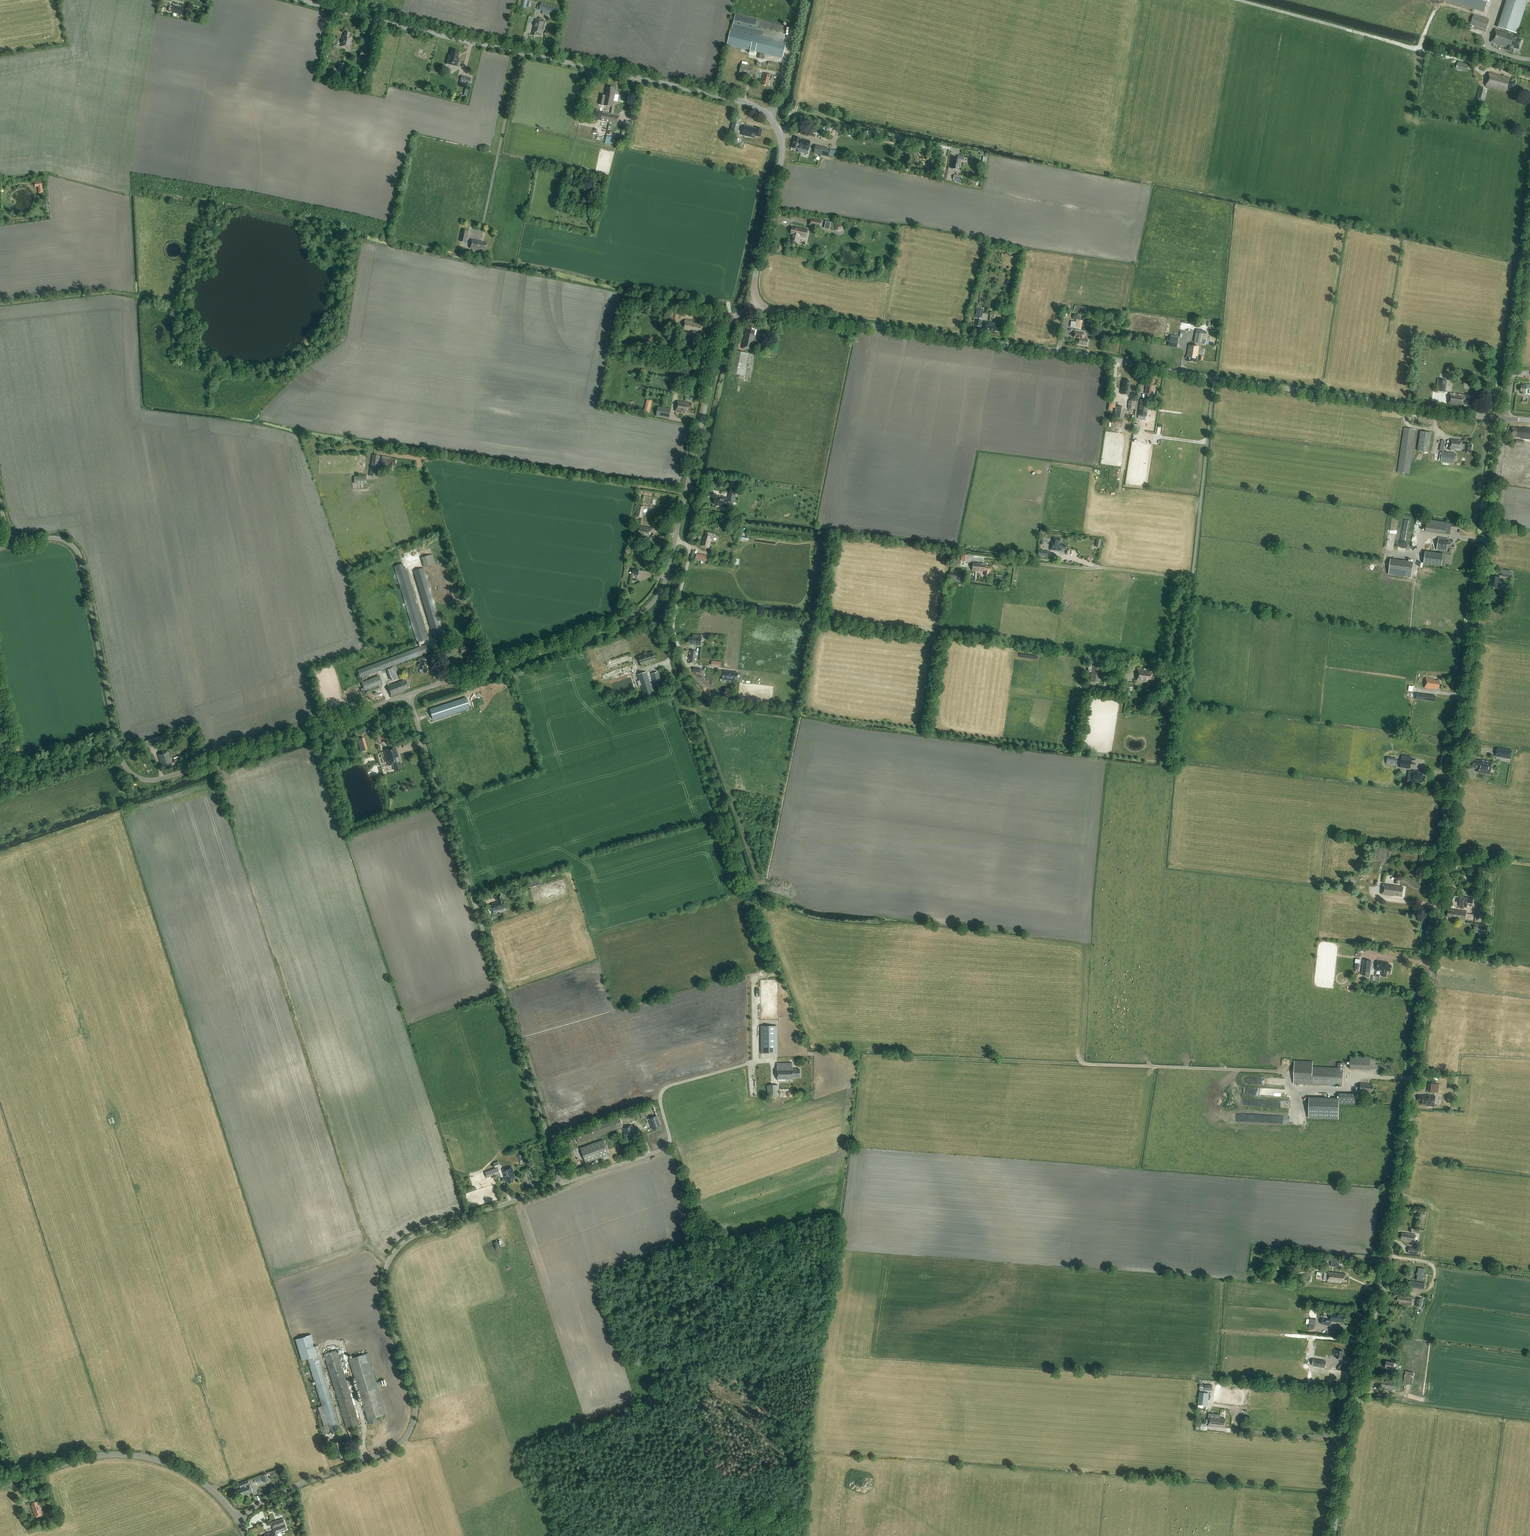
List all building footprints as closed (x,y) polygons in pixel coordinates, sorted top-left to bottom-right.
[(1484,12),(1488,0),(1445,0),(1484,12)] [(1517,34),(1528,0),(1507,0),(1497,27),(1517,34)] [(558,7),(541,3),(539,10),(556,14),(558,7)] [(182,15),(184,8),(173,5),(172,12),(182,15)] [(787,26),(735,14),(732,30),(730,30),(727,45),(750,50),(749,54),(755,55),(756,52),(782,58),(786,43),(783,42),(787,26)] [(1486,30),(1489,20),(1474,14),(1470,25),(1486,30)] [(544,29),(545,21),(542,20),(543,18),(540,18),(540,20),(536,19),(533,35),(537,36),(537,34),(542,35),(543,29),(544,29)] [(1517,36),(1499,30),(1496,29),(1494,33),(1495,34),(1494,38),(1493,38),(1491,42),(1506,47),(1505,50),(1510,52),(1512,47),(1519,50),(1522,40),(1516,38),(1517,36)] [(349,48),(352,38),(349,37),(350,33),(345,32),(344,36),(343,35),(340,46),(349,48)] [(369,60),(371,53),(361,50),(359,58),(369,60)] [(457,66),(459,58),(458,57),(459,51),(451,50),(450,55),(448,55),(447,64),(457,66)] [(336,72),(344,74),(347,65),(339,62),(336,72)] [(1456,69),(1467,71),(1468,64),(1458,62),(1456,69)] [(752,75),(754,66),(741,64),(739,72),(752,75)] [(1505,77),(1503,77),(1503,76),(1489,72),(1486,87),(1507,92),(1507,90),(1514,92),(1516,81),(1510,80),(1510,78),(1505,76),(1505,77)] [(764,73),(763,77),(762,80),(764,80),(763,84),(767,85),(769,80),(771,80),(771,77),(771,76),(771,75),(764,73)] [(469,87),(471,78),(461,75),(459,85),(469,87)] [(607,86),(607,89),(606,96),(602,95),(600,104),(608,105),(611,87),(607,86)] [(1477,99),(1485,101),(1488,89),(1480,87),(1477,99)] [(1483,107),(1476,106),(1474,112),(1481,114),(1483,107)] [(611,114),(603,112),(601,121),(609,122),(611,114)] [(619,116),(611,114),(609,122),(617,124),(619,116)] [(730,131),(737,133),(740,121),(733,120),(730,131)] [(760,137),(762,129),(756,128),(745,126),(743,135),(755,138),(755,136),(760,137)] [(811,141),(795,137),(792,148),(799,150),(798,152),(808,155),(811,141)] [(827,157),(829,148),(816,145),(814,153),(827,157)] [(954,159),(952,169),(959,170),(961,160),(964,161),(964,157),(958,156),(957,159),(954,159)] [(42,181),(34,182),(35,187),(38,187),(38,190),(43,189),(42,181)] [(809,225),(821,228),(823,221),(810,218),(809,225)] [(843,229),(841,223),(834,224),(836,230),(837,230),(837,231),(843,229)] [(794,228),(792,227),(791,234),(793,234),(791,241),(799,243),(799,239),(798,239),(799,235),(807,237),(808,230),(795,227),(794,228)] [(460,241),(466,243),(469,231),(462,230),(460,241)] [(486,249),(487,243),(483,243),(483,242),(472,239),(470,248),(480,250),(486,251),(486,249)] [(982,319),(981,319),(984,308),(977,307),(975,318),(976,318),(975,325),(980,326),(982,319)] [(680,312),(673,310),(672,310),(669,320),(677,322),(680,312)] [(706,334),(707,329),(703,328),(704,325),(685,320),(683,330),(690,332),(690,331),(694,333),(701,335),(701,333),(706,334)] [(986,322),(984,330),(993,331),(993,330),(999,331),(1000,326),(996,325),(996,324),(986,322)] [(748,326),(747,333),(745,333),(742,348),(752,350),(755,338),(757,330),(755,330),(756,327),(748,326)] [(1087,346),(1088,339),(1083,338),(1084,337),(1084,334),(1075,332),(1074,337),(1078,338),(1077,344),(1087,346)] [(1195,332),(1194,342),(1202,343),(1205,343),(1205,340),(1202,340),(1203,333),(1195,332)] [(1196,362),(1199,346),(1193,345),(1189,345),(1187,359),(1188,359),(1188,361),(1196,362)] [(730,373),(744,375),(748,353),(734,350),(730,373)] [(1121,390),(1121,394),(1129,395),(1130,383),(1128,382),(1128,380),(1124,379),(1124,382),(1122,382),(1122,388),(1121,388),(1121,390)] [(1437,391),(1445,392),(1447,380),(1439,379),(1437,391)] [(1150,394),(1153,395),(1155,386),(1152,386),(1152,383),(1148,383),(1148,385),(1147,385),(1145,394),(1147,394),(1147,397),(1150,397),(1150,394)] [(1522,392),(1524,392),(1524,394),(1529,395),(1529,385),(1525,384),(1525,386),(1521,385),(1520,391),(1522,392)] [(1469,405),(1469,400),(1465,399),(1465,396),(1465,395),(1450,393),(1449,404),(1461,406),(1461,407),(1464,408),(1465,405),(1469,405)] [(1146,420),(1149,400),(1140,399),(1138,418),(1139,419),(1146,420)] [(693,414),(693,409),(691,408),(692,404),(678,401),(676,412),(687,414),(687,412),(693,414)] [(1122,418),(1125,407),(1117,405),(1115,416),(1122,418)] [(658,409),(656,416),(669,419),(671,411),(658,409)] [(1529,439),(1529,428),(1523,427),(1523,428),(1518,427),(1518,428),(1512,428),(1511,435),(1517,436),(1517,437),(1521,438),(1529,440),(1529,439)] [(1397,472),(1409,474),(1416,429),(1404,428),(1397,472)] [(1428,452),(1431,432),(1421,431),(1418,450),(1428,452)] [(1471,453),(1472,445),(1466,444),(1462,444),(1462,441),(1451,439),(1449,449),(1461,450),(1464,450),(1464,452),(1471,453)] [(1454,464),(1455,453),(1442,451),(1441,462),(1454,464)] [(369,476),(377,477),(380,456),(372,455),(369,476)] [(394,469),(394,465),(395,465),(396,460),(390,459),(390,457),(382,456),(381,463),(389,464),(389,468),(394,469)] [(728,501),(733,502),(734,502),(736,489),(730,488),(729,494),(730,494),(729,499),(718,497),(718,498),(715,498),(714,504),(715,504),(715,505),(727,507),(728,501)] [(1445,534),(1450,534),(1452,523),(1427,519),(1426,531),(1445,534)] [(652,537),(653,538),(653,533),(651,533),(652,527),(639,525),(636,537),(651,540),(652,537)] [(713,539),(714,534),(706,532),(705,536),(703,536),(701,546),(709,548),(711,539),(713,539)] [(1439,537),(1437,550),(1451,552),(1452,549),(1454,550),(1455,545),(1453,545),(1453,540),(1448,539),(1439,537)] [(1053,538),(1053,542),(1052,542),(1051,550),(1062,551),(1063,549),(1066,549),(1066,545),(1063,545),(1063,543),(1061,543),(1062,539),(1053,538)] [(1443,553),(1425,551),(1423,563),(1441,565),(1443,553)] [(697,554),(695,560),(705,562),(707,556),(697,554)] [(421,558),(424,567),(433,565),(430,555),(421,558)] [(1411,578),(1413,562),(1391,559),(1388,574),(1411,578)] [(990,572),(991,566),(986,566),(987,564),(973,562),(972,571),(983,572),(983,571),(985,571),(985,575),(989,576),(989,572),(990,572)] [(417,642),(427,639),(405,567),(404,567),(403,563),(394,566),(417,642)] [(423,568),(413,571),(434,639),(444,636),(423,568)] [(951,580),(965,582),(966,574),(951,572),(951,580)] [(1002,584),(1003,576),(996,575),(995,583),(1002,584)] [(1503,582),(1499,582),(1500,577),(1493,576),(1492,583),(1491,583),(1490,587),(1498,589),(1498,588),(1501,589),(1502,588),(1503,582)] [(692,634),(692,637),(689,637),(688,643),(696,644),(696,645),(701,645),(702,635),(692,634)] [(392,668),(396,666),(396,665),(430,652),(427,644),(357,670),(360,678),(392,666),(392,668)] [(462,654),(470,651),(468,645),(460,648),(462,654)] [(688,662),(696,663),(697,651),(689,650),(688,662)] [(633,652),(608,660),(611,671),(603,673),(605,682),(611,680),(612,682),(618,680),(617,678),(635,673),(632,663),(636,662),(633,652)] [(641,664),(655,660),(653,652),(639,657),(641,664)] [(425,656),(418,659),(419,662),(420,661),(420,664),(418,664),(419,667),(421,666),(422,669),(419,670),(421,674),(424,673),(430,671),(425,656)] [(1092,663),(1090,681),(1100,683),(1103,665),(1092,663)] [(1154,682),(1154,677),(1152,677),(1153,673),(1152,672),(1148,671),(1148,672),(1146,672),(1146,671),(1138,670),(1137,681),(1151,683),(1151,681),(1154,682)] [(723,671),(722,679),(737,681),(738,673),(723,671)] [(645,697),(654,694),(646,672),(638,675),(645,697)] [(654,682),(660,680),(657,672),(651,674),(654,682)] [(379,675),(361,682),(365,691),(382,684),(379,675)] [(1440,689),(1441,681),(1434,680),(1434,679),(1426,678),(1425,688),(1434,689),(1434,688),(1440,689)] [(400,681),(387,685),(390,693),(389,694),(390,697),(404,691),(404,690),(409,688),(406,680),(401,682),(400,681)] [(466,697),(430,709),(433,720),(469,708),(466,697)] [(379,733),(382,742),(387,740),(387,739),(388,738),(387,734),(385,735),(384,732),(379,733)] [(144,741),(146,746),(168,739),(166,734),(144,741)] [(363,738),(357,739),(361,751),(367,749),(363,738)] [(398,758),(399,757),(396,748),(384,751),(389,766),(393,765),(394,771),(402,768),(398,758)] [(1512,750),(1497,748),(1496,756),(1510,759),(1512,750)] [(180,762),(179,759),(179,757),(174,759),(175,761),(172,762),(168,751),(158,755),(162,766),(163,765),(164,771),(169,769),(168,767),(172,765),(180,762)] [(1389,763),(1399,765),(1400,758),(1390,756),(1389,763)] [(1410,769),(1412,761),(1401,759),(1400,767),(1410,769)] [(1479,761),(1473,759),(1471,767),(1478,769),(1477,772),(1490,775),(1493,762),(1480,760),(1479,761)] [(1413,771),(1412,781),(1423,783),(1423,781),(1425,781),(1426,777),(1423,776),(1424,772),(1413,771)] [(1403,897),(1404,887),(1396,886),(1384,884),(1382,895),(1395,896),(1403,897)] [(495,896),(497,902),(491,904),(492,905),(489,906),(491,910),(492,910),(493,913),(497,912),(496,910),(506,907),(503,900),(501,894),(495,896)] [(1468,898),(1460,897),(1459,906),(1467,907),(1467,903),(1472,904),(1473,899),(1468,899),(1468,898)] [(1466,911),(1455,910),(1455,911),(1448,910),(1447,917),(1452,917),(1452,918),(1465,920),(1466,911)] [(1488,926),(1475,924),(1473,932),(1487,933),(1488,926)] [(1370,976),(1372,961),(1364,959),(1361,975),(1370,976)] [(1391,971),(1392,965),(1388,965),(1389,962),(1377,961),(1376,970),(1381,971),(1381,970),(1383,970),(1382,976),(1386,977),(1387,970),(1391,971)] [(779,1010),(779,990),(770,990),(770,1011),(779,1010)] [(777,1026),(761,1026),(761,1053),(777,1053),(777,1026)] [(788,1051),(801,1050),(801,1035),(788,1035),(788,1051)] [(1370,1069),(1371,1057),(1350,1056),(1350,1069),(1370,1069)] [(1294,1084),(1343,1086),(1344,1063),(1338,1063),(1337,1067),(1313,1066),(1313,1061),(1294,1060),(1294,1084)] [(793,1077),(800,1077),(800,1069),(796,1069),(795,1068),(793,1069),(793,1063),(777,1063),(778,1080),(793,1080),(793,1077)] [(1373,1092),(1374,1085),(1368,1085),(1368,1084),(1361,1083),(1360,1091),(1369,1092),(1369,1091),(1373,1092)] [(1438,1089),(1439,1084),(1429,1083),(1428,1091),(1435,1092),(1435,1089),(1438,1089)] [(767,1085),(768,1097),(779,1096),(778,1084),(767,1085)] [(1355,1104),(1356,1094),(1339,1093),(1339,1098),(1339,1103),(1355,1104)] [(1421,1104),(1423,1104),(1427,1105),(1427,1106),(1434,1107),(1435,1096),(1425,1095),(1425,1096),(1419,1095),(1418,1100),(1421,1101),(1421,1104)] [(1339,1103),(1339,1098),(1309,1097),(1309,1117),(1339,1118),(1339,1103)] [(632,1124),(631,1122),(638,1119),(639,1123),(649,1120),(653,1130),(661,1127),(653,1104),(575,1133),(579,1143),(632,1124)] [(635,1137),(636,1137),(634,1133),(635,1132),(633,1128),(632,1128),(632,1127),(633,1127),(632,1125),(622,1128),(624,1133),(623,1134),(626,1141),(628,1140),(629,1142),(633,1140),(632,1138),(635,1137)] [(610,1158),(603,1140),(580,1148),(586,1163),(601,1158),(602,1160),(610,1158)] [(492,1169),(496,1177),(500,1176),(497,1167),(492,1169)] [(515,1179),(515,1178),(513,1174),(514,1174),(512,1167),(502,1170),(505,1178),(504,1178),(506,1182),(508,1182),(508,1183),(513,1181),(512,1179),(515,1179)] [(1417,1237),(1416,1237),(1416,1235),(1407,1233),(1407,1234),(1402,1233),(1401,1239),(1405,1240),(1405,1241),(1415,1242),(1415,1239),(1417,1239),(1417,1237)] [(1331,1266),(1339,1267),(1340,1258),(1318,1256),(1318,1260),(1321,1260),(1321,1259),(1325,1259),(1325,1261),(1327,1261),(1328,1260),(1332,1261),(1331,1266)] [(1324,1280),(1328,1280),(1327,1281),(1341,1283),(1341,1281),(1347,1282),(1347,1278),(1345,1277),(1346,1274),(1328,1272),(1328,1273),(1324,1273),(1324,1280)] [(1412,1306),(1413,1297),(1401,1295),(1400,1297),(1398,1296),(1397,1301),(1399,1301),(1399,1304),(1412,1306)] [(1344,1322),(1345,1316),(1342,1315),(1342,1314),(1332,1313),(1331,1320),(1331,1321),(1337,1322),(1337,1321),(1344,1322)] [(311,1334),(295,1339),(301,1360),(307,1359),(322,1407),(316,1409),(324,1434),(340,1429),(311,1334)] [(337,1350),(324,1354),(346,1428),(360,1424),(337,1350)] [(1342,1359),(1344,1352),(1335,1350),(1334,1355),(1336,1356),(1336,1358),(1342,1359)] [(366,1354),(349,1359),(369,1424),(377,1421),(376,1417),(385,1415),(366,1354)] [(1325,1368),(1326,1361),(1313,1359),(1312,1365),(1325,1368)] [(1412,1385),(1414,1372),(1405,1371),(1403,1383),(1412,1385)] [(1381,1381),(1380,1387),(1387,1388),(1387,1389),(1398,1390),(1399,1382),(1389,1380),(1388,1382),(1381,1381)] [(1200,1391),(1198,1404),(1199,1404),(1199,1407),(1206,1407),(1207,1404),(1204,1404),(1205,1401),(1208,1402),(1209,1393),(1200,1391)] [(1225,1427),(1226,1418),(1220,1418),(1220,1416),(1219,1415),(1209,1414),(1208,1425),(1225,1427)] [(337,1458),(344,1456),(342,1450),(343,1450),(340,1439),(331,1442),(334,1453),(335,1453),(337,1458)] [(247,1480),(240,1483),(238,1483),(240,1488),(237,1490),(240,1496),(245,1494),(245,1495),(246,1495),(245,1494),(246,1494),(247,1495),(252,1493),(247,1480)] [(42,1515),(41,1512),(39,1504),(38,1504),(36,1501),(32,1502),(32,1504),(31,1505),(35,1517),(42,1515)] [(52,1510),(46,1512),(48,1518),(51,1517),(53,1521),(55,1520),(52,1510)] [(287,1529),(283,1518),(271,1522),(274,1531),(265,1534),(265,1535),(263,1535),(276,1535),(275,1533),(287,1529)]
